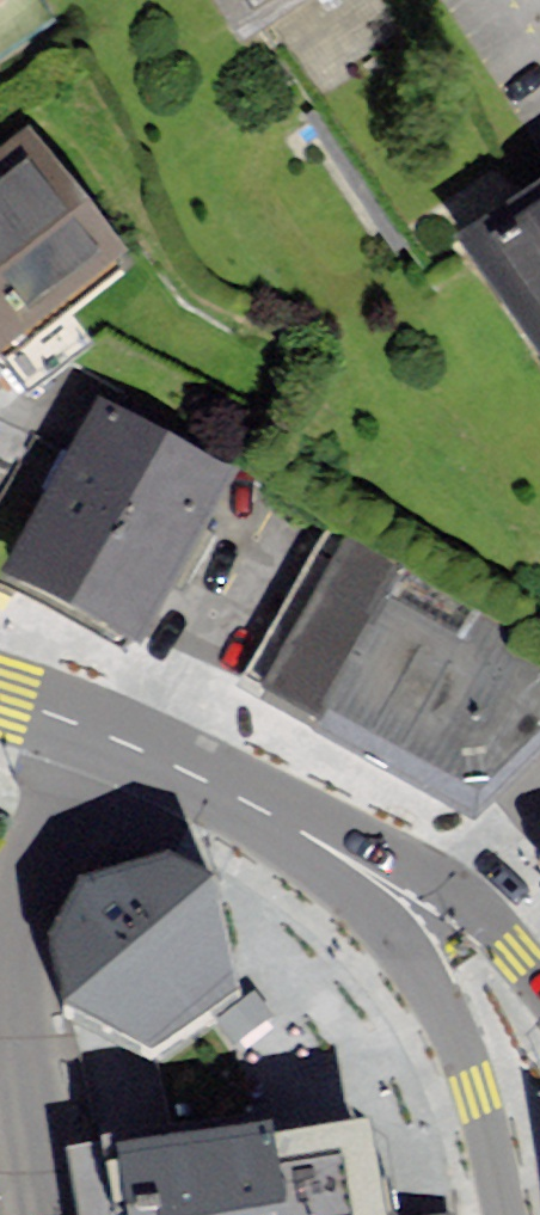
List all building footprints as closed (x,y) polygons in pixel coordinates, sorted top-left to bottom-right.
[(244,24),(282,0),(229,0),(244,24)] [(27,130),(0,151),(0,335),(117,245),(27,130)] [(482,249),(539,341),(539,212),(482,249)] [(107,407),(18,563),(139,631),(227,475),(107,407)] [(274,692),(291,702),(390,763),(473,813),(539,744),(539,673),(356,543),(274,692)] [(52,921),(66,995),(146,1043),(240,988),(207,868),(162,848),(83,871),(52,921)] [(370,1129),(279,1136),(279,1129),(130,1140),(135,1214),(377,1214),(370,1129)]
